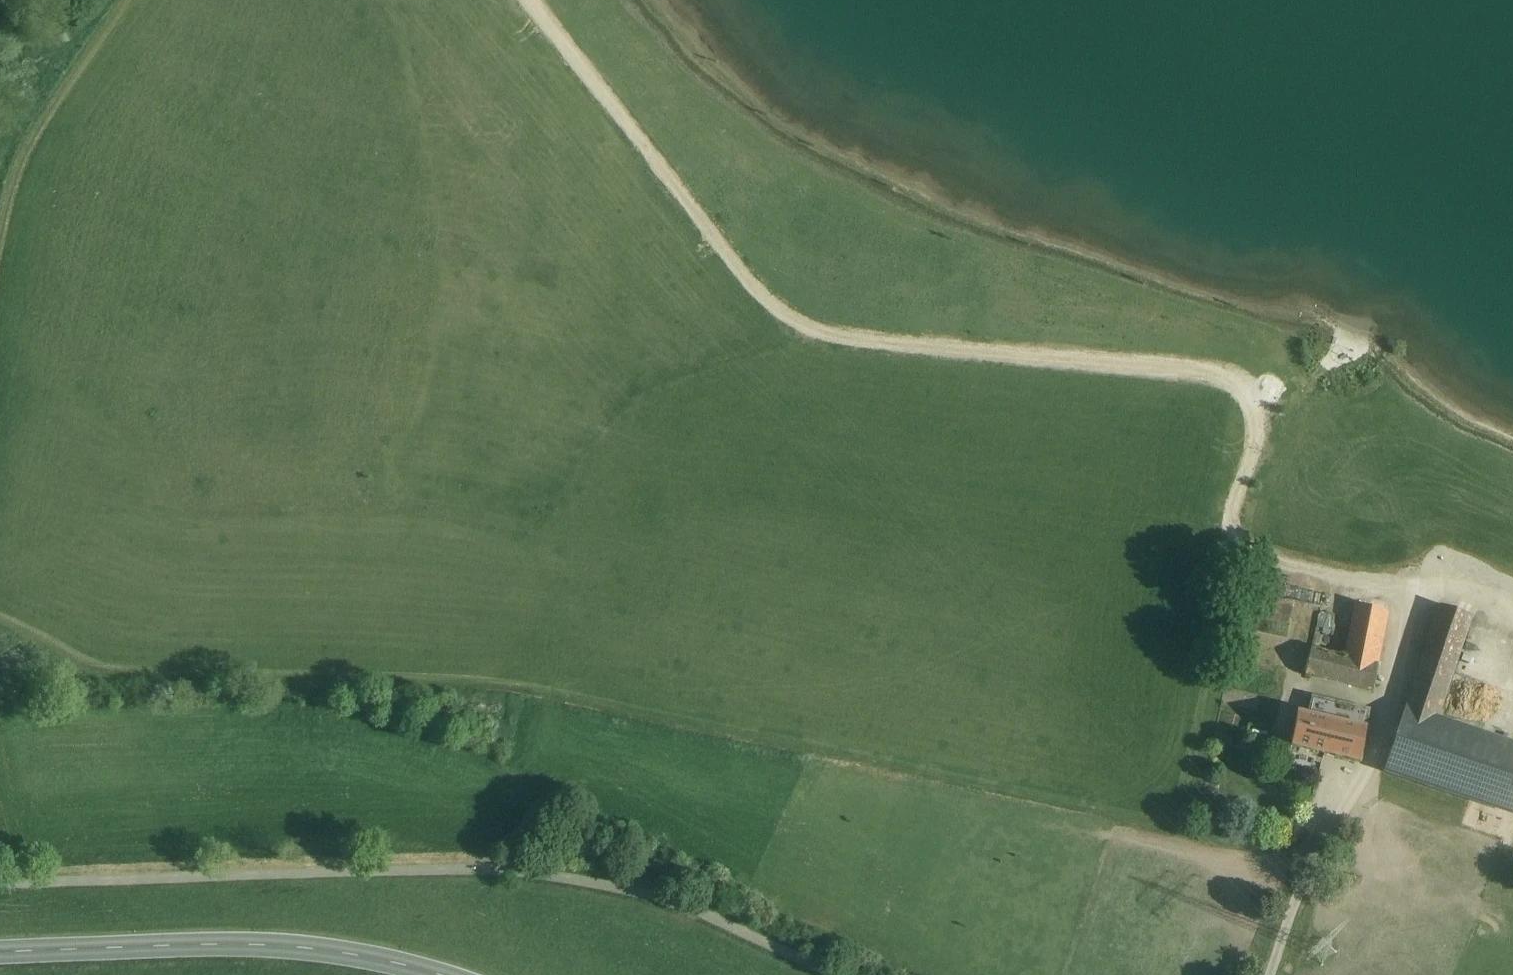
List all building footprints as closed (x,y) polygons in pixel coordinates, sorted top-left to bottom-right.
[(1290,629),(1291,600),(1277,599),(1276,628),(1290,629)] [(1345,657),(1378,665),(1388,611),(1356,604),(1345,657)] [(1441,606),(1386,769),(1512,812),(1512,746),(1437,721),(1472,617),(1441,606)] [(1345,657),(1311,648),(1305,674),(1373,691),(1378,665),(1345,657)] [(1370,710),(1312,697),(1307,715),(1297,713),(1291,746),(1360,762),(1370,710)]
